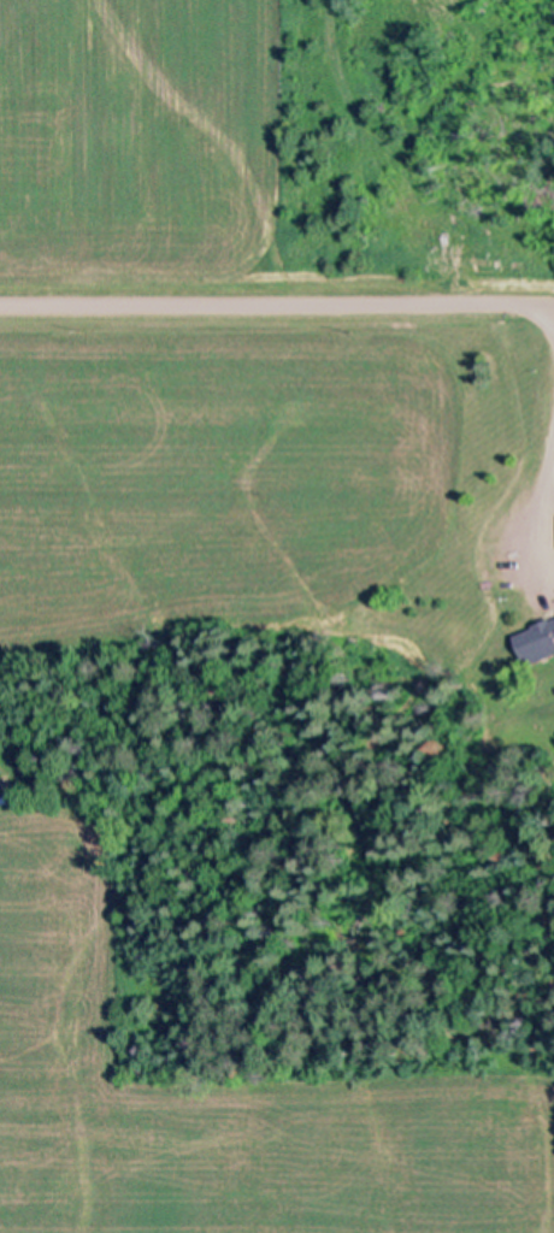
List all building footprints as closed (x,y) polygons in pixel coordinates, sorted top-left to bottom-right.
[(513,636),(553,617),(553,638),(553,652),(526,665),(513,636)]
